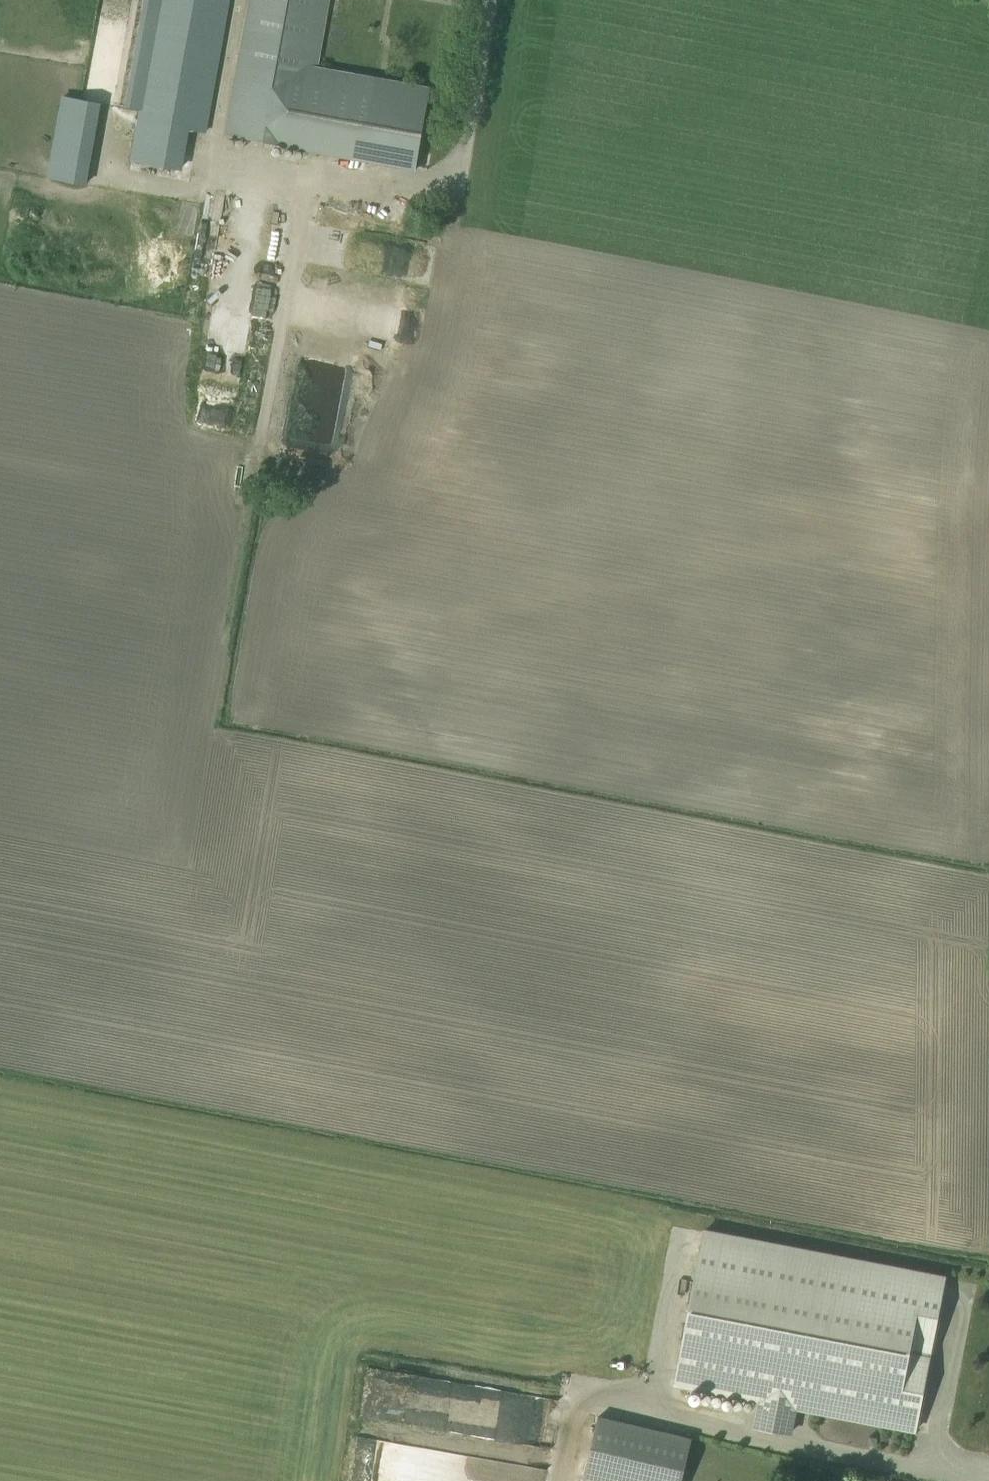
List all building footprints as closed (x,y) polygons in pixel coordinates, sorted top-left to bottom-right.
[(181,171),(189,130),(207,134),(229,0),(160,0),(131,161),(181,171)] [(329,0),(249,0),(225,136),(416,172),(430,88),(317,68),(329,0)] [(87,185),(102,103),(62,95),(47,178),(87,185)] [(247,273),(218,268),(194,408),(223,413),(247,273)] [(917,1429),(946,1278),(704,1231),(675,1382),(762,1399),(756,1427),(789,1434),(794,1405),(917,1429)] [(608,1480),(682,1480),(692,1438),(598,1417),(584,1475),(608,1480)] [(870,1437),(868,1444),(875,1445),(877,1438),(870,1437)]
